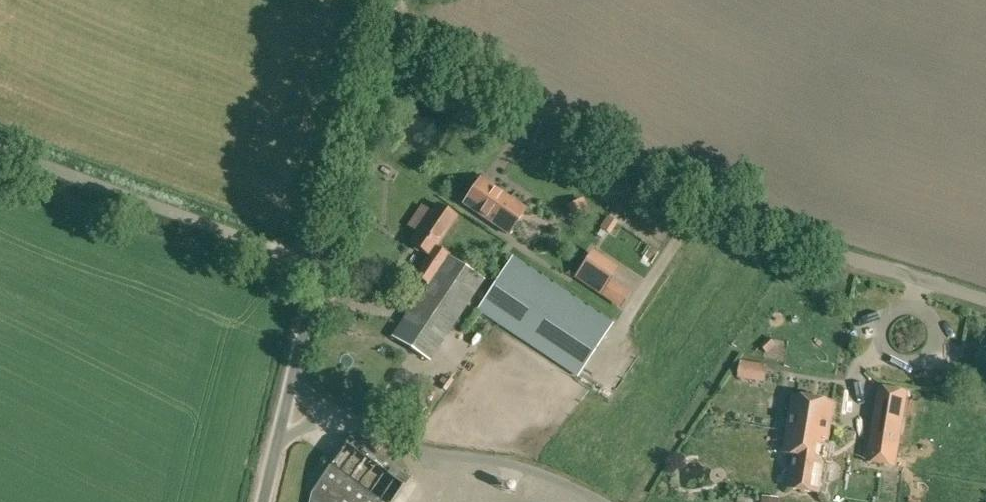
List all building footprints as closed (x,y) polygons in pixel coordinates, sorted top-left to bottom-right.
[(508,234),(525,209),(480,178),(463,204),(476,212),(508,234)] [(592,198),(578,203),(582,215),(597,210),(592,198)] [(457,217),(436,203),(430,212),(422,206),(409,225),(417,231),(409,243),(428,256),(414,276),(425,284),(392,336),(430,361),(483,280),(436,248),(454,221),(457,217)] [(578,375),(612,323),(512,257),(477,309),(578,375)] [(585,288),(619,311),(637,286),(602,263),(585,288)] [(769,337),(760,344),(767,353),(776,344),(769,337)] [(747,370),(746,380),(777,382),(778,373),(747,370)] [(903,422),(909,391),(878,386),(873,417),(903,422)] [(820,493),(834,402),(793,395),(784,453),(793,456),(788,488),(820,493)] [(896,468),(903,422),(873,417),(865,463),(896,468)] [(382,474),(349,452),(324,488),(344,501),(406,501),(418,484),(389,464),(382,474)]
